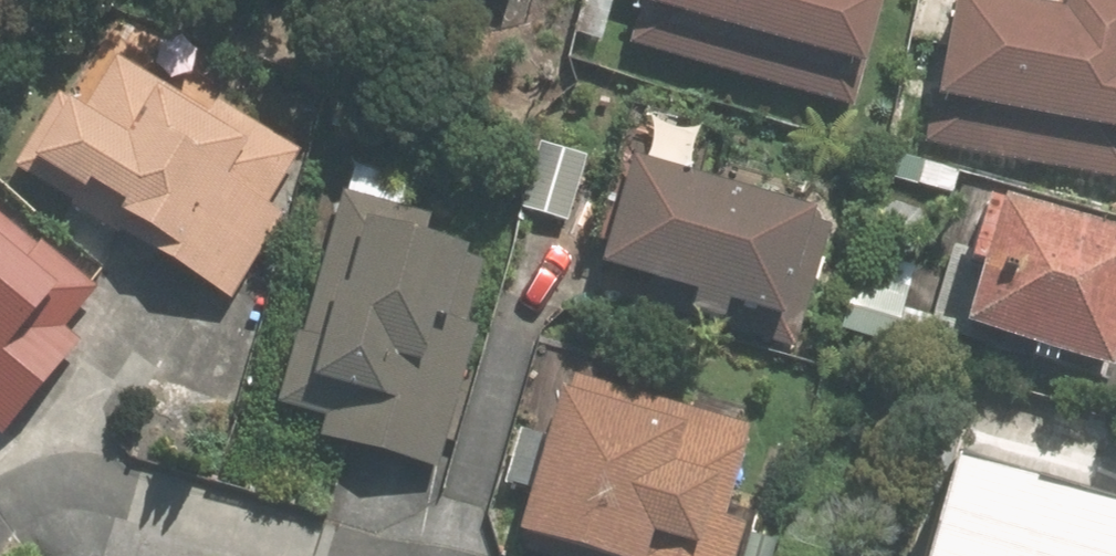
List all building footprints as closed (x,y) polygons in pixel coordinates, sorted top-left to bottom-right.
[(612,0),(638,7),(626,51),(849,113),(879,7),(852,0),(612,0)] [(1053,21),(950,2),(922,150),(1109,184),(1115,185),(1115,5),(1086,0),(1057,0),(1053,21)] [(163,274),(169,271),(225,305),(277,220),(263,211),(296,159),(212,106),(204,119),(111,62),(80,114),(54,101),(9,174),(67,209),(163,274)] [(350,169),(342,199),(339,198),(300,341),(294,339),(275,408),(323,421),(317,443),(433,474),(468,347),(457,344),(478,264),(420,248),(427,222),(402,215),(410,185),(350,169)] [(591,276),(641,290),(635,311),(717,333),(722,314),(775,328),(805,220),(620,170),(591,276)] [(1115,335),(1115,252),(971,216),(961,253),(952,251),(931,331),(953,337),(953,341),(1104,380),(1115,335)] [(0,230),(0,438),(88,333),(74,322),(97,295),(37,245),(29,255),(0,230)] [(913,272),(862,257),(846,312),(897,327),(913,272)] [(569,381),(562,404),(551,401),(510,546),(520,548),(518,555),(688,555),(707,490),(726,496),(744,431),(569,381)] [(943,459),(916,555),(1115,555),(1115,506),(943,459)]
